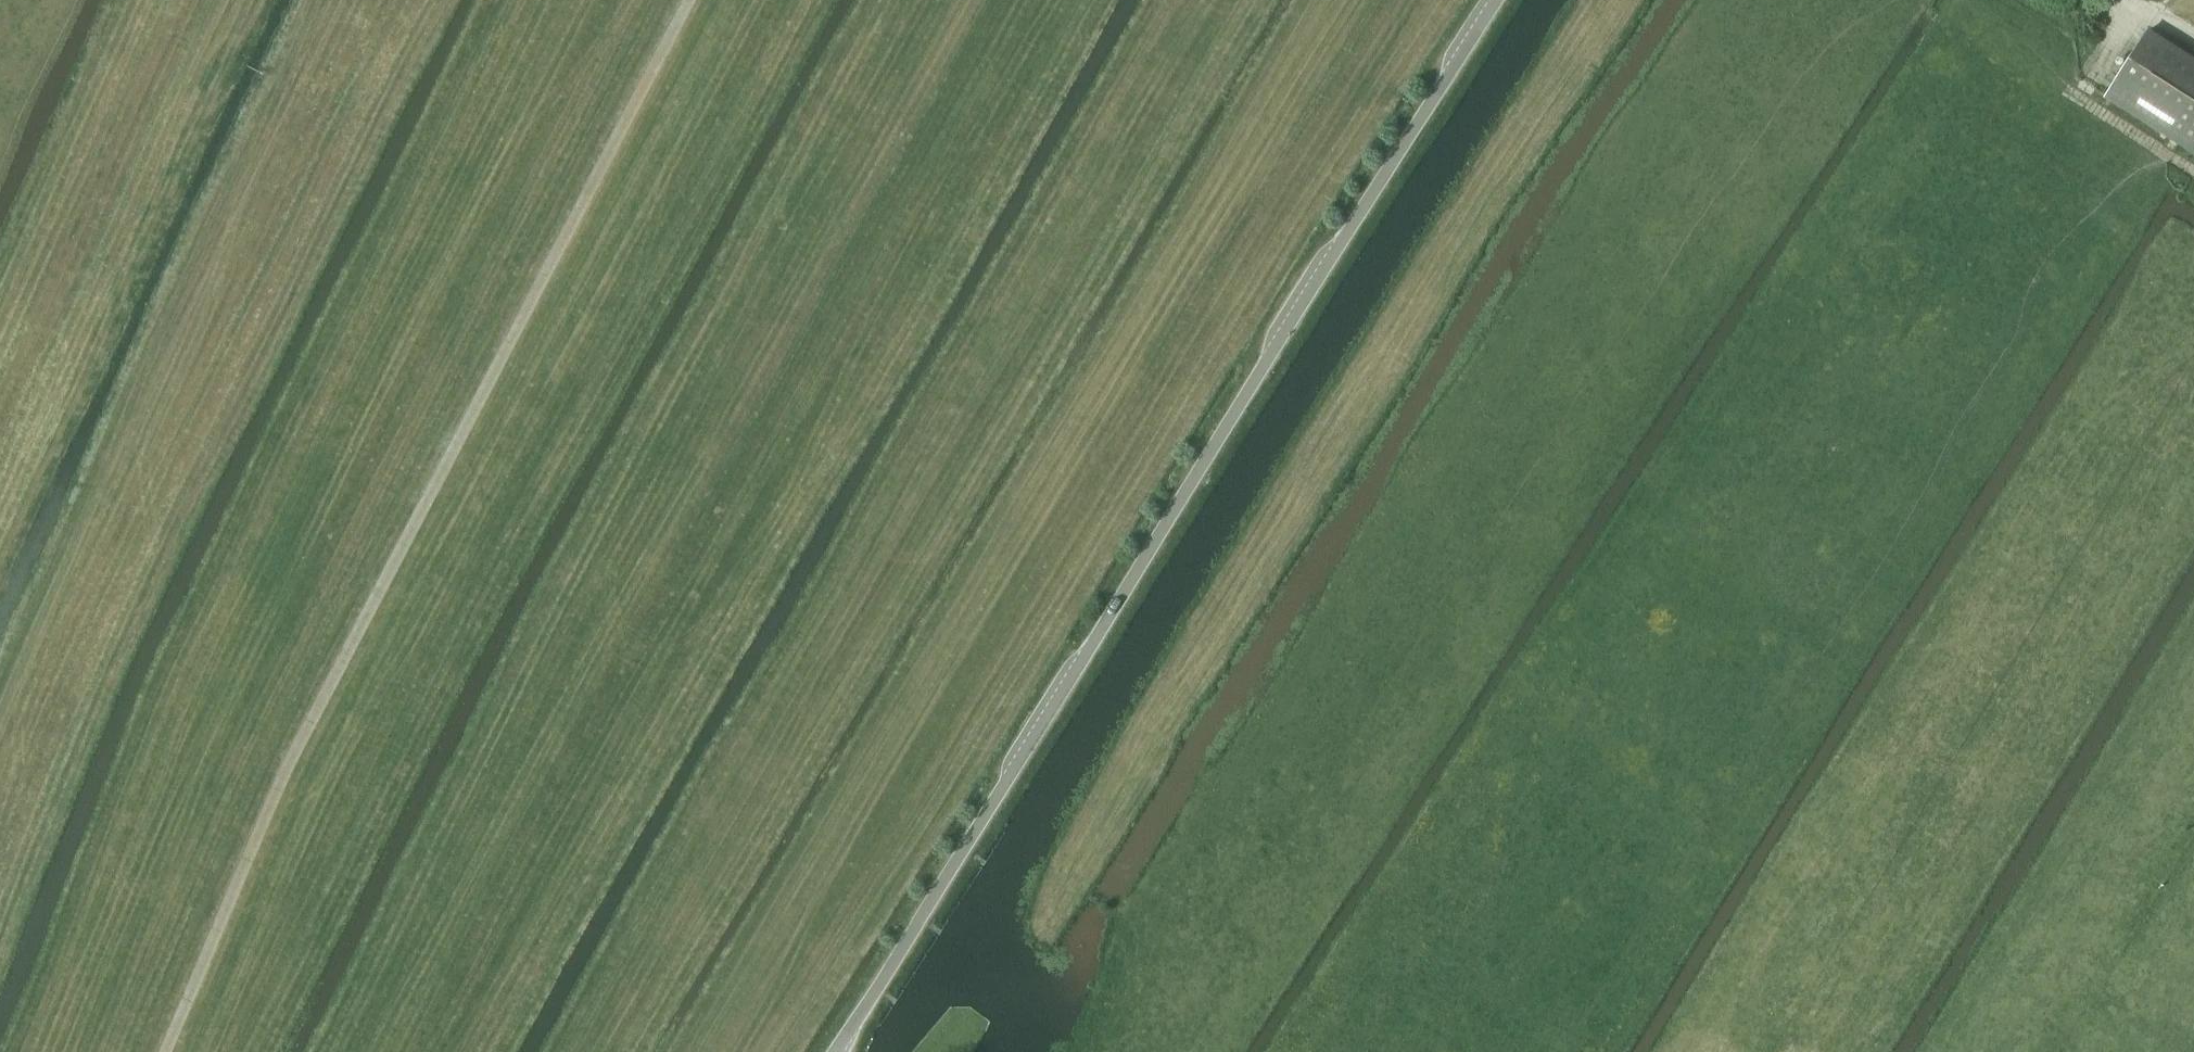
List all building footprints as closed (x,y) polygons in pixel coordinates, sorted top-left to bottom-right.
[(2147,30),(2104,99),(2193,156),(2193,59),(2147,30)]
